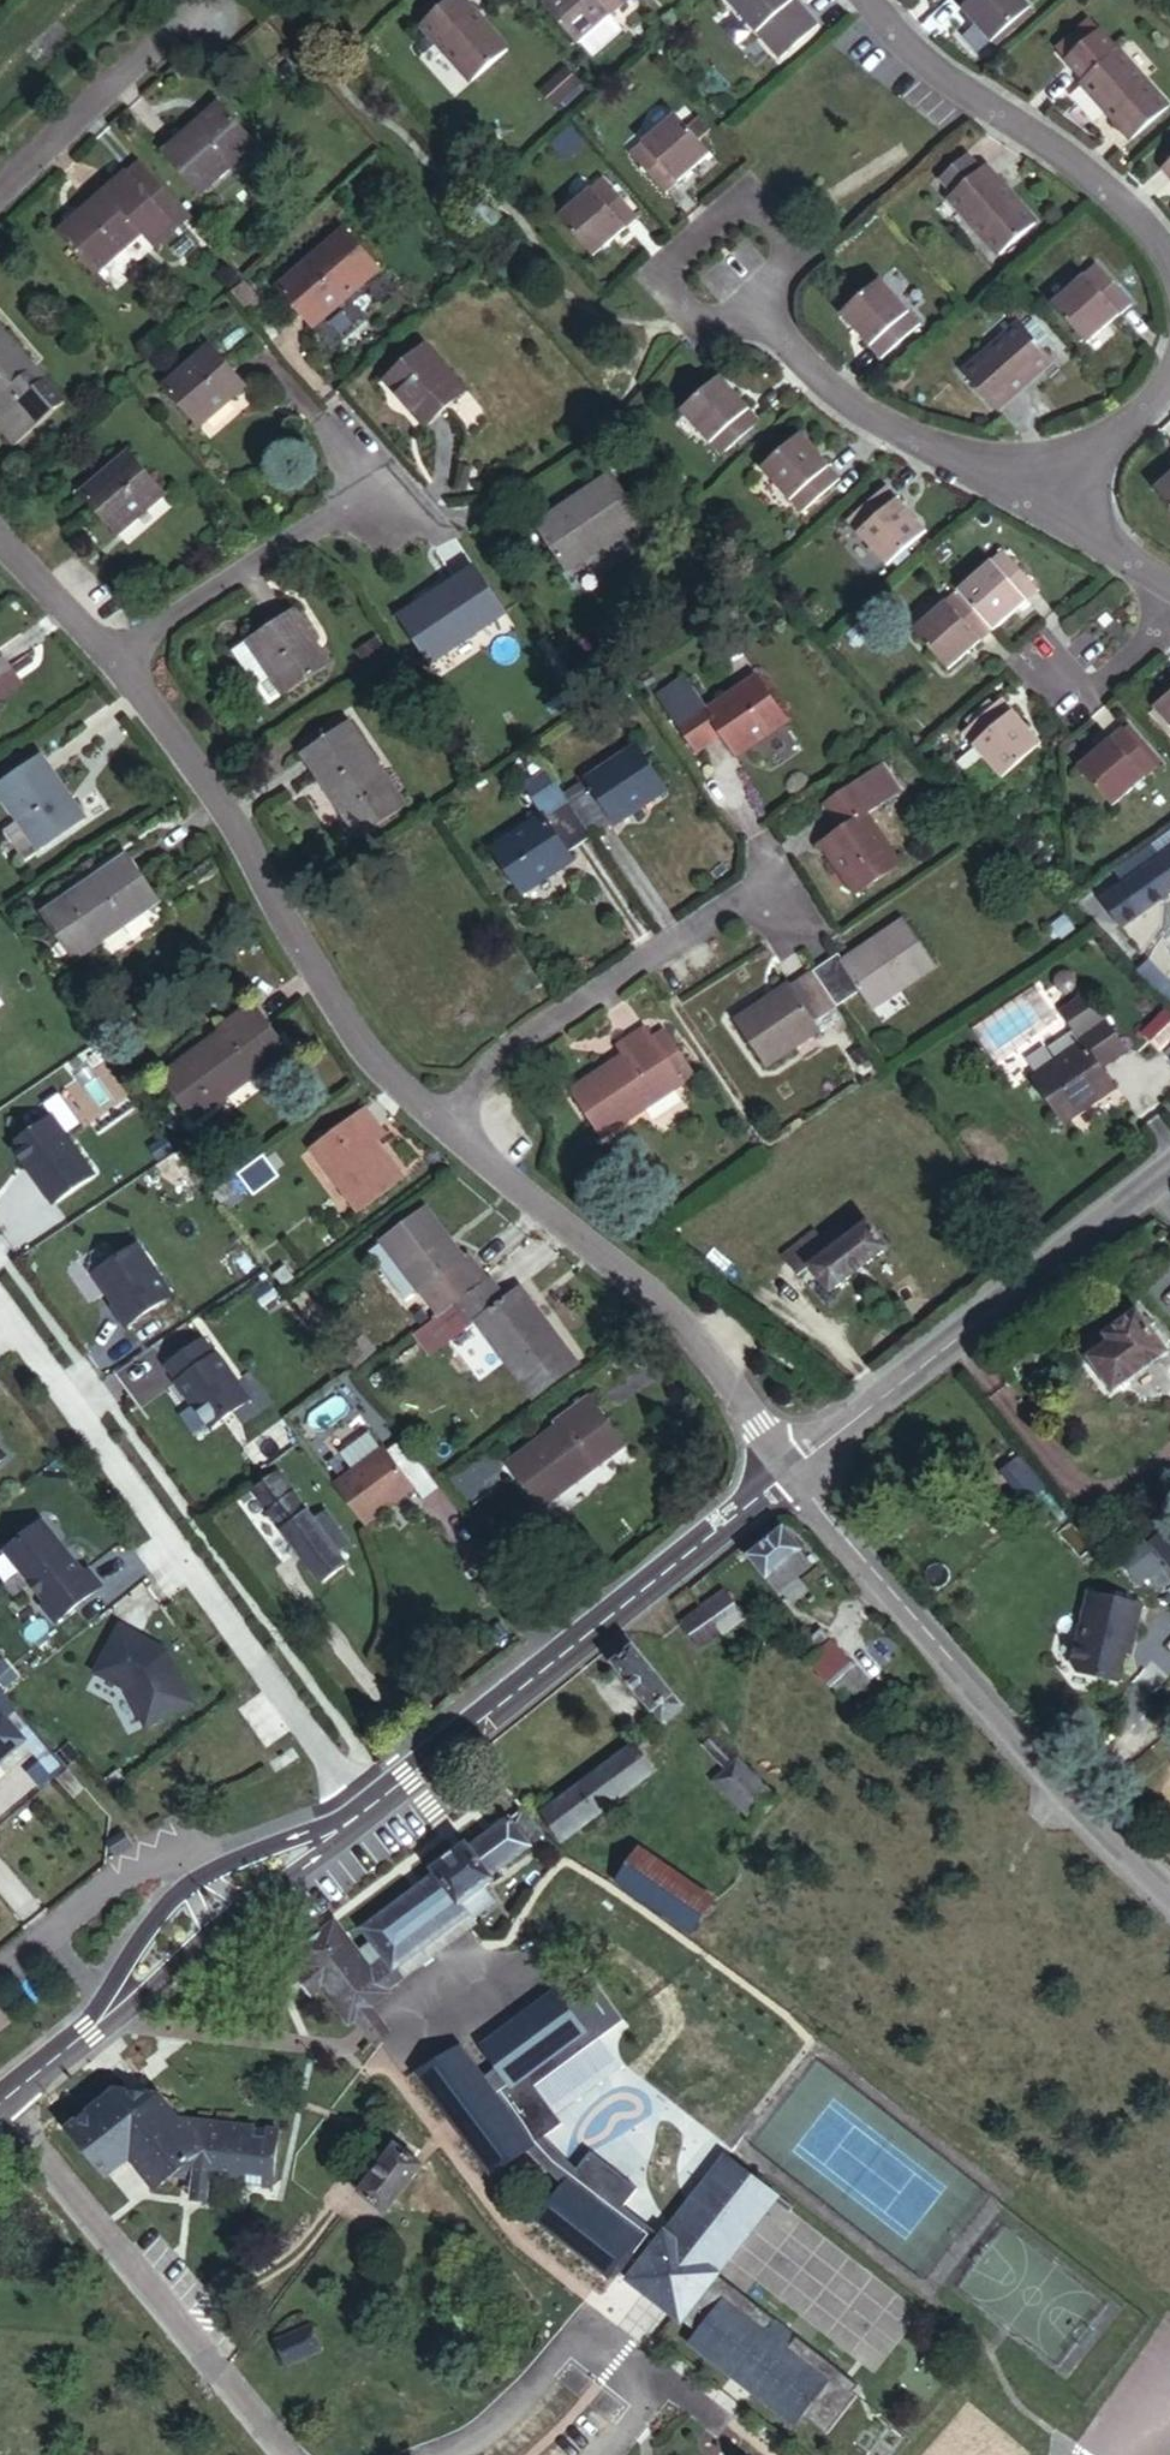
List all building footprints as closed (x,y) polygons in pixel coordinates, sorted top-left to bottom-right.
[(483,0),(444,0),(431,12),(481,66),(516,37),(483,0)] [(584,32),(586,30),(615,4),(619,0),(555,0),(584,32)] [(815,0),(746,0),(783,41),(821,8),(815,0)] [(987,34),(1028,0),(958,0),(987,34)] [(598,43),(627,17),(615,4),(586,30),(598,43)] [(1132,127),(1166,97),(1101,24),(1069,53),(1086,71),(1083,73),(1132,127)] [(556,92),(582,69),(569,53),(542,77),(556,92)] [(713,137),(680,98),(636,137),(671,175),(713,137)] [(269,161),(229,118),(175,167),(214,211),(269,161)] [(952,186),(947,190),(997,247),(1035,215),(985,155),(980,160),(967,146),(939,172),(952,186)] [(637,207),(604,168),(566,202),(599,240),(637,207)] [(191,244),(138,182),(67,245),(106,289),(153,249),(167,264),(191,244)] [(325,247),(323,245),(277,287),(313,329),(361,287),(360,286),(378,270),(344,230),(325,247)] [(1133,288),(1101,251),(1057,290),(1090,327),(1133,288)] [(917,316),(878,271),(835,307),(875,353),(917,316)] [(1056,349),(1027,316),(967,368),(997,401),(1056,349)] [(18,425),(31,442),(23,449),(31,458),(81,413),(12,332),(0,343),(0,405),(18,425)] [(258,387),(222,346),(173,390),(211,431),(258,387)] [(473,400),(430,351),(390,388),(433,436),(473,400)] [(746,426),(707,380),(667,414),(707,460),(746,426)] [(31,442),(18,425),(9,433),(23,449),(31,442)] [(826,483),(783,435),(744,470),(785,518),(826,483)] [(169,490),(136,451),(86,494),(120,533),(169,490)] [(1153,481),(1169,501),(1169,467),(1153,481)] [(649,524),(617,476),(541,527),(575,575),(649,524)] [(914,530),(875,486),(832,524),(870,568),(914,530)] [(950,591),(987,625),(1026,590),(992,553),(950,591)] [(505,619),(474,573),(403,623),(433,668),(505,619)] [(934,672),(987,625),(950,591),(902,636),(934,672)] [(271,677),(286,698),(331,667),(296,613),(232,657),(254,689),(271,677)] [(14,678),(0,656),(0,687),(14,678)] [(796,720),(763,672),(711,708),(691,677),(662,696),(702,753),(730,735),(745,755),(796,720)] [(14,678),(0,687),(0,708),(23,693),(14,678)] [(1142,709),(1169,740),(1169,684),(1142,709)] [(1034,742),(996,697),(957,732),(995,776),(1034,742)] [(406,809),(350,726),(303,759),(360,841),(406,809)] [(1150,770),(1114,729),(1068,770),(1103,810),(1150,770)] [(568,801),(588,829),(614,813),(619,820),(668,785),(635,736),(587,770),(595,782),(568,801)] [(43,758),(0,793),(0,795),(46,849),(89,815),(43,758)] [(521,783),(532,797),(554,780),(545,767),(521,783)] [(595,782),(587,770),(560,788),(568,801),(595,782)] [(890,807),(871,777),(837,800),(855,828),(832,844),(866,897),(912,867),(877,815),(890,807)] [(564,845),(588,829),(568,801),(560,788),(554,780),(532,797),(545,814),(497,849),(525,889),(573,857),(564,845)] [(170,890),(139,845),(53,903),(85,950),(170,890)] [(1102,899),(1123,929),(1169,895),(1169,851),(1102,899)] [(824,973),(847,1008),(870,994),(881,1012),(946,972),(917,925),(856,963),(851,957),(824,973)] [(1169,1001),(1169,999),(1169,984),(1150,964),(1140,973),(1169,1001)] [(826,1021),(847,1008),(824,973),(803,985),(801,981),(747,1013),(782,1065),(834,1033),(826,1021)] [(1036,987),(972,1030),(995,1062),(1058,1019),(1036,987)] [(1127,1052),(1088,994),(1062,1011),(1086,1047),(1035,1082),(1065,1125),(1115,1090),(1102,1069),(1127,1052)] [(1138,1023),(1154,1038),(1169,1022),(1169,1014),(1157,1002),(1138,1023)] [(270,1042),(282,1034),(263,1004),(230,1024),(234,1030),(169,1074),(198,1121),(285,1065),(270,1042)] [(659,1041),(652,1029),(622,1049),(627,1059),(571,1093),(603,1142),(700,1079),(671,1034),(659,1041)] [(1158,1043),(1169,1054),(1169,1031),(1158,1043)] [(297,1057),(282,1034),(270,1042),(285,1065),(297,1057)] [(392,1142),(373,1113),(316,1151),(360,1218),(407,1187),(381,1148),(392,1142)] [(91,1176),(49,1117),(13,1142),(12,1150),(23,1166),(25,1165),(31,1174),(29,1175),(50,1204),(91,1176)] [(415,1297),(433,1322),(442,1316),(482,1288),(464,1262),(458,1267),(422,1218),(380,1247),(384,1252),(392,1263),(378,1273),(401,1306),(415,1297)] [(833,1294),(893,1251),(872,1225),(852,1240),(840,1225),(822,1238),(817,1231),(787,1252),(806,1279),(819,1273),(833,1294)] [(169,1294),(135,1244),(92,1274),(113,1304),(110,1306),(123,1326),(169,1294)] [(384,1252),(370,1262),(378,1273),(392,1263),(384,1252)] [(498,1311),(482,1288),(442,1316),(459,1338),(454,1342),(481,1380),(495,1370),(509,1391),(557,1362),(514,1300),(498,1311)] [(1111,1341),(1092,1357),(1116,1389),(1169,1350),(1136,1307),(1105,1332),(1111,1341)] [(442,1316),(433,1322),(450,1346),(459,1338),(442,1316)] [(247,1400),(215,1354),(213,1356),(201,1340),(165,1366),(176,1382),(175,1383),(188,1402),(190,1401),(209,1427),(247,1400)] [(567,1435),(576,1428),(559,1405),(526,1430),(532,1439),(480,1479),(511,1517),(586,1461),(567,1435)] [(595,1454),(576,1428),(567,1435),(586,1461),(595,1454)] [(331,1489),(360,1529),(411,1493),(382,1452),(331,1489)] [(313,1515),(280,1472),(253,1490),(320,1579),(345,1560),(336,1547),(349,1538),(326,1506),(313,1515)] [(1144,1530),(1169,1565),(1169,1510),(1144,1530)] [(100,1585),(87,1569),(82,1573),(40,1520),(3,1550),(44,1601),(40,1605),(54,1622),(100,1585)] [(810,1564),(780,1529),(751,1555),(780,1590),(810,1564)] [(1139,1598),(1086,1586),(1069,1662),(1074,1670),(1115,1679),(1124,1637),(1130,1638),(1139,1598)] [(725,1593),(705,1608),(723,1631),(743,1617),(725,1593)] [(723,1631),(705,1608),(684,1624),(702,1647),(723,1631)] [(790,1636),(800,1649),(816,1635),(806,1623),(790,1636)] [(816,1635),(800,1649),(847,1700),(885,1666),(868,1646),(855,1656),(827,1625),(816,1635)] [(165,1651),(119,1626),(94,1672),(126,1689),(145,1726),(192,1702),(165,1651)] [(604,1652),(602,1654),(651,1714),(675,1696),(626,1634),(604,1652)] [(1,1659),(0,1660),(0,1683),(3,1687),(16,1677),(1,1659)] [(22,1743),(0,1718),(0,1762),(22,1743)] [(656,1769),(635,1741),(545,1815),(565,1841),(656,1769)] [(738,1757),(712,1783),(751,1821),(777,1795),(738,1757)] [(490,1876),(544,1835),(523,1808),(467,1849),(463,1843),(432,1865),(437,1871),(363,1925),(373,1937),(405,1978),(476,1923),(472,1917),(493,1901),(485,1887),(493,1880),(490,1876)] [(615,1883),(691,1940),(719,1903),(643,1846),(615,1883)] [(383,1989),(398,1994),(411,1985),(405,1978),(373,1937),(362,1946),(338,1915),(332,1920),(383,1989)] [(388,2003),(398,1994),(383,1989),(332,1920),(322,1928),(376,1996),(388,2003)] [(376,1996),(322,1928),(296,1948),(307,1962),(293,1973),(314,2000),(328,1990),(356,2027),(368,2018),(382,2007),(388,2003),(376,1996)] [(597,2042),(542,2018),(532,2040),(586,2064),(597,2042)] [(693,2070),(680,2064),(612,2033),(599,2064),(679,2104),(671,2120),(724,2143),(768,2046),(718,2022),(704,2049),(693,2070)] [(434,2059),(414,2050),(402,2069),(424,2081),(434,2059)] [(434,2059),(424,2081),(487,2112),(498,2091),(434,2059)] [(142,2116),(121,2092),(72,2132),(112,2182),(137,2163),(161,2193),(177,2181),(274,2192),(282,2135),(186,2121),(167,2099),(142,2116)] [(167,2099),(121,2092),(142,2116),(167,2099)] [(421,2163),(395,2142),(356,2195),(384,2215),(421,2163)] [(708,2192),(735,2159),(722,2149),(622,2269),(689,2324),(681,2333),(783,2419),(791,2410),(815,2430),(846,2392),(842,2389),(822,2372),(828,2366),(708,2264),(744,2222),(708,2192)] [(770,2190),(735,2159),(708,2192),(744,2222),(770,2190)] [(313,2329),(281,2346),(292,2367),(324,2350),(313,2329)] [(848,2382),(828,2366),(822,2372),(842,2389),(848,2382)]
